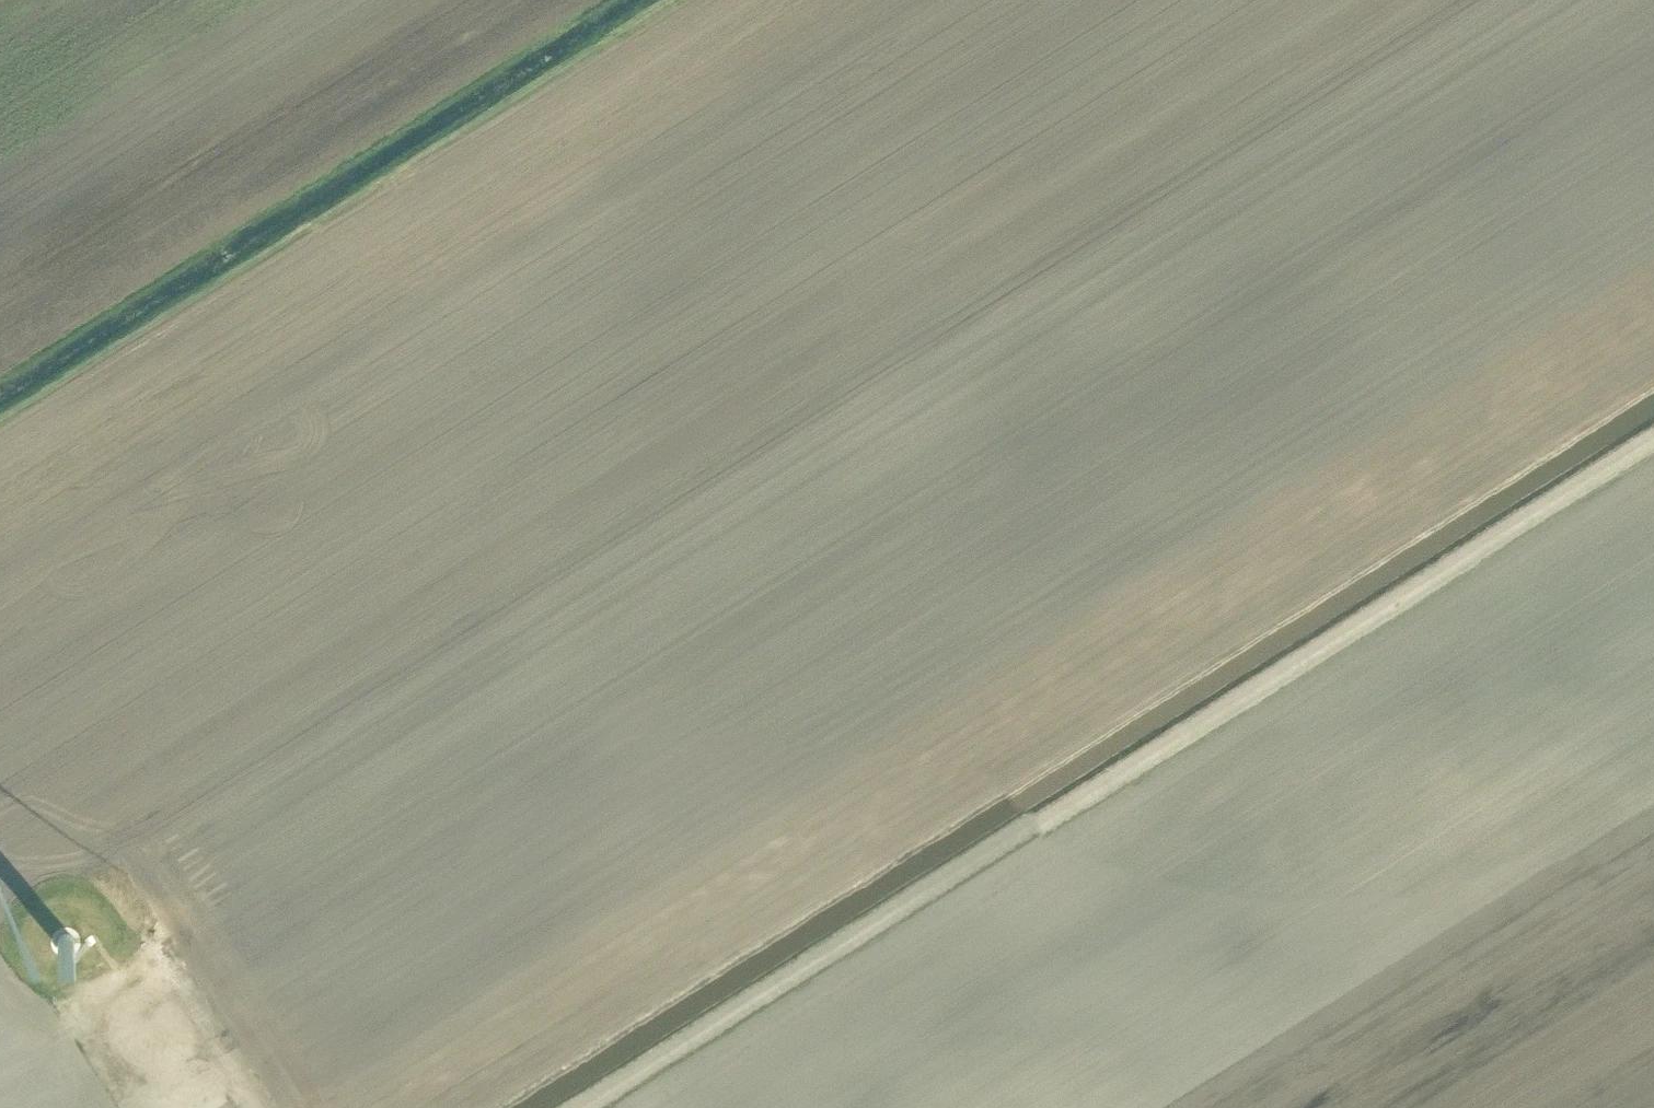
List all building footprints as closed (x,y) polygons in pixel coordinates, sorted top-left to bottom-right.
[(57,938),(57,939),(57,940),(57,941),(57,942),(58,942),(58,943),(58,944),(59,944),(59,945),(60,945),(61,946),(62,947),(63,947),(64,947),(65,947),(66,947),(67,947),(68,947),(69,947),(70,946),(71,946),(71,945),(72,945),(72,944),(73,944),(73,943),(74,942),(74,941),(74,940),(74,939),(75,939),(74,938),(74,937),(74,936),(74,935),(73,934),(73,933),(72,933),(72,932),(71,932),(71,931),(70,931),(69,931),(69,930),(68,930),(67,930),(66,930),(65,930),(64,930),(63,930),(62,931),(61,931),(60,932),(59,932),(59,933),(58,933),(58,934),(58,935),(57,936),(57,937),(57,938)]
